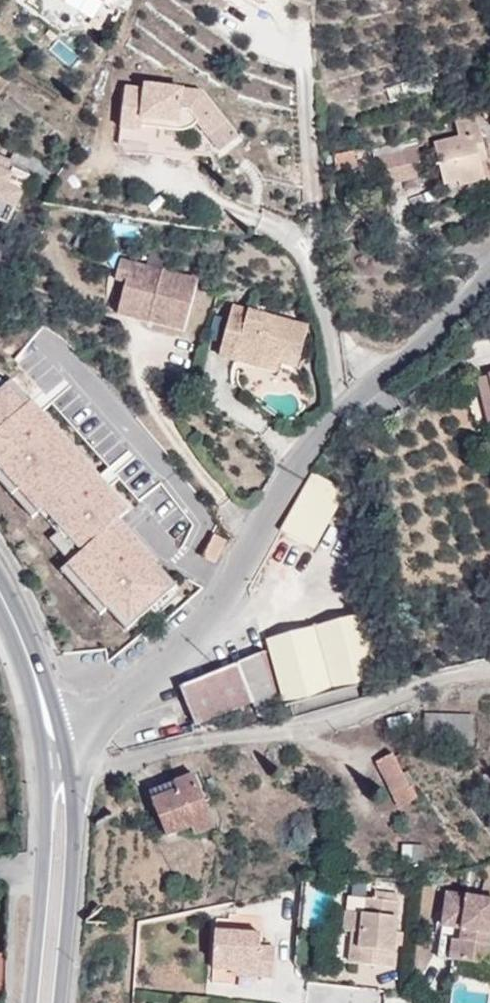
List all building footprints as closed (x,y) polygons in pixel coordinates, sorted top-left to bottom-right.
[(11,78),(0,69),(0,93),(11,78)] [(391,104),(430,92),(425,77),(386,89),(391,104)] [(201,92),(144,85),(144,90),(126,88),(120,145),(177,151),(179,131),(186,131),(194,126),(198,122),(210,136),(226,123),(201,92)] [(488,160),(477,118),(456,123),(460,137),(434,143),(445,185),(458,181),(484,175),(481,162),(488,160)] [(237,138),(226,123),(210,136),(221,151),(237,138)] [(425,177),(417,146),(373,158),(381,188),(425,177)] [(357,167),(354,151),(334,155),(337,171),(357,167)] [(0,156),(0,221),(8,224),(29,175),(13,168),(14,166),(9,164),(10,160),(0,156)] [(459,186),(485,180),(484,175),(458,181),(459,186)] [(121,261),(115,282),(125,284),(131,263),(121,261)] [(125,284),(120,304),(141,309),(138,320),(185,331),(197,280),(131,263),(125,284)] [(120,304),(118,314),(138,320),(141,309),(120,304)] [(235,360),(237,352),(297,367),(308,327),(232,307),(219,356),(235,360)] [(489,376),(478,379),(489,429),(489,382),(489,376)] [(40,512),(46,507),(64,528),(58,533),(79,556),(71,563),(69,564),(107,608),(127,630),(179,586),(159,563),(156,566),(137,545),(141,543),(120,520),(130,511),(109,488),(106,491),(88,470),(91,467),(12,379),(0,390),(0,467),(39,512),(40,512)] [(0,467),(0,482),(33,518),(40,512),(39,512),(0,467)] [(312,473),(281,531),(314,549),(346,491),(312,473)] [(40,512),(58,533),(64,528),(46,507),(40,512)] [(79,556),(58,533),(50,540),(71,563),(79,556)] [(215,563),(226,541),(214,535),(203,557),(215,563)] [(100,614),(107,608),(69,564),(62,571),(100,614)] [(364,613),(267,640),(285,706),(383,679),(364,613)] [(180,687),(195,724),(253,701),(256,709),(263,706),(266,714),(280,708),(265,652),(180,687)] [(473,716),(424,715),(424,728),(473,729),(473,716)] [(473,729),(424,728),(424,744),(472,745),(473,729)] [(393,754),(375,762),(386,783),(403,775),(393,754)] [(149,792),(168,837),(192,828),(195,835),(215,827),(193,774),(149,792)] [(415,799),(403,775),(386,783),(398,808),(415,799)] [(375,900),(397,901),(398,893),(375,891),(375,900)] [(463,928),(461,942),(458,960),(487,964),(489,946),(489,899),(447,894),(444,915),(464,918),(463,928)] [(375,900),(364,899),(363,914),(346,913),(345,931),(345,932),(353,933),(351,962),(350,964),(392,967),(397,901),(375,900)] [(335,962),(350,964),(351,962),(353,933),(345,932),(345,931),(346,913),(339,912),(335,962)] [(464,918),(444,915),(443,925),(463,928),(464,918)] [(261,934),(215,932),(213,969),(233,970),(258,971),(258,976),(273,977),(274,948),(260,947),(261,934)] [(450,959),(458,960),(461,942),(453,940),(450,959)]
